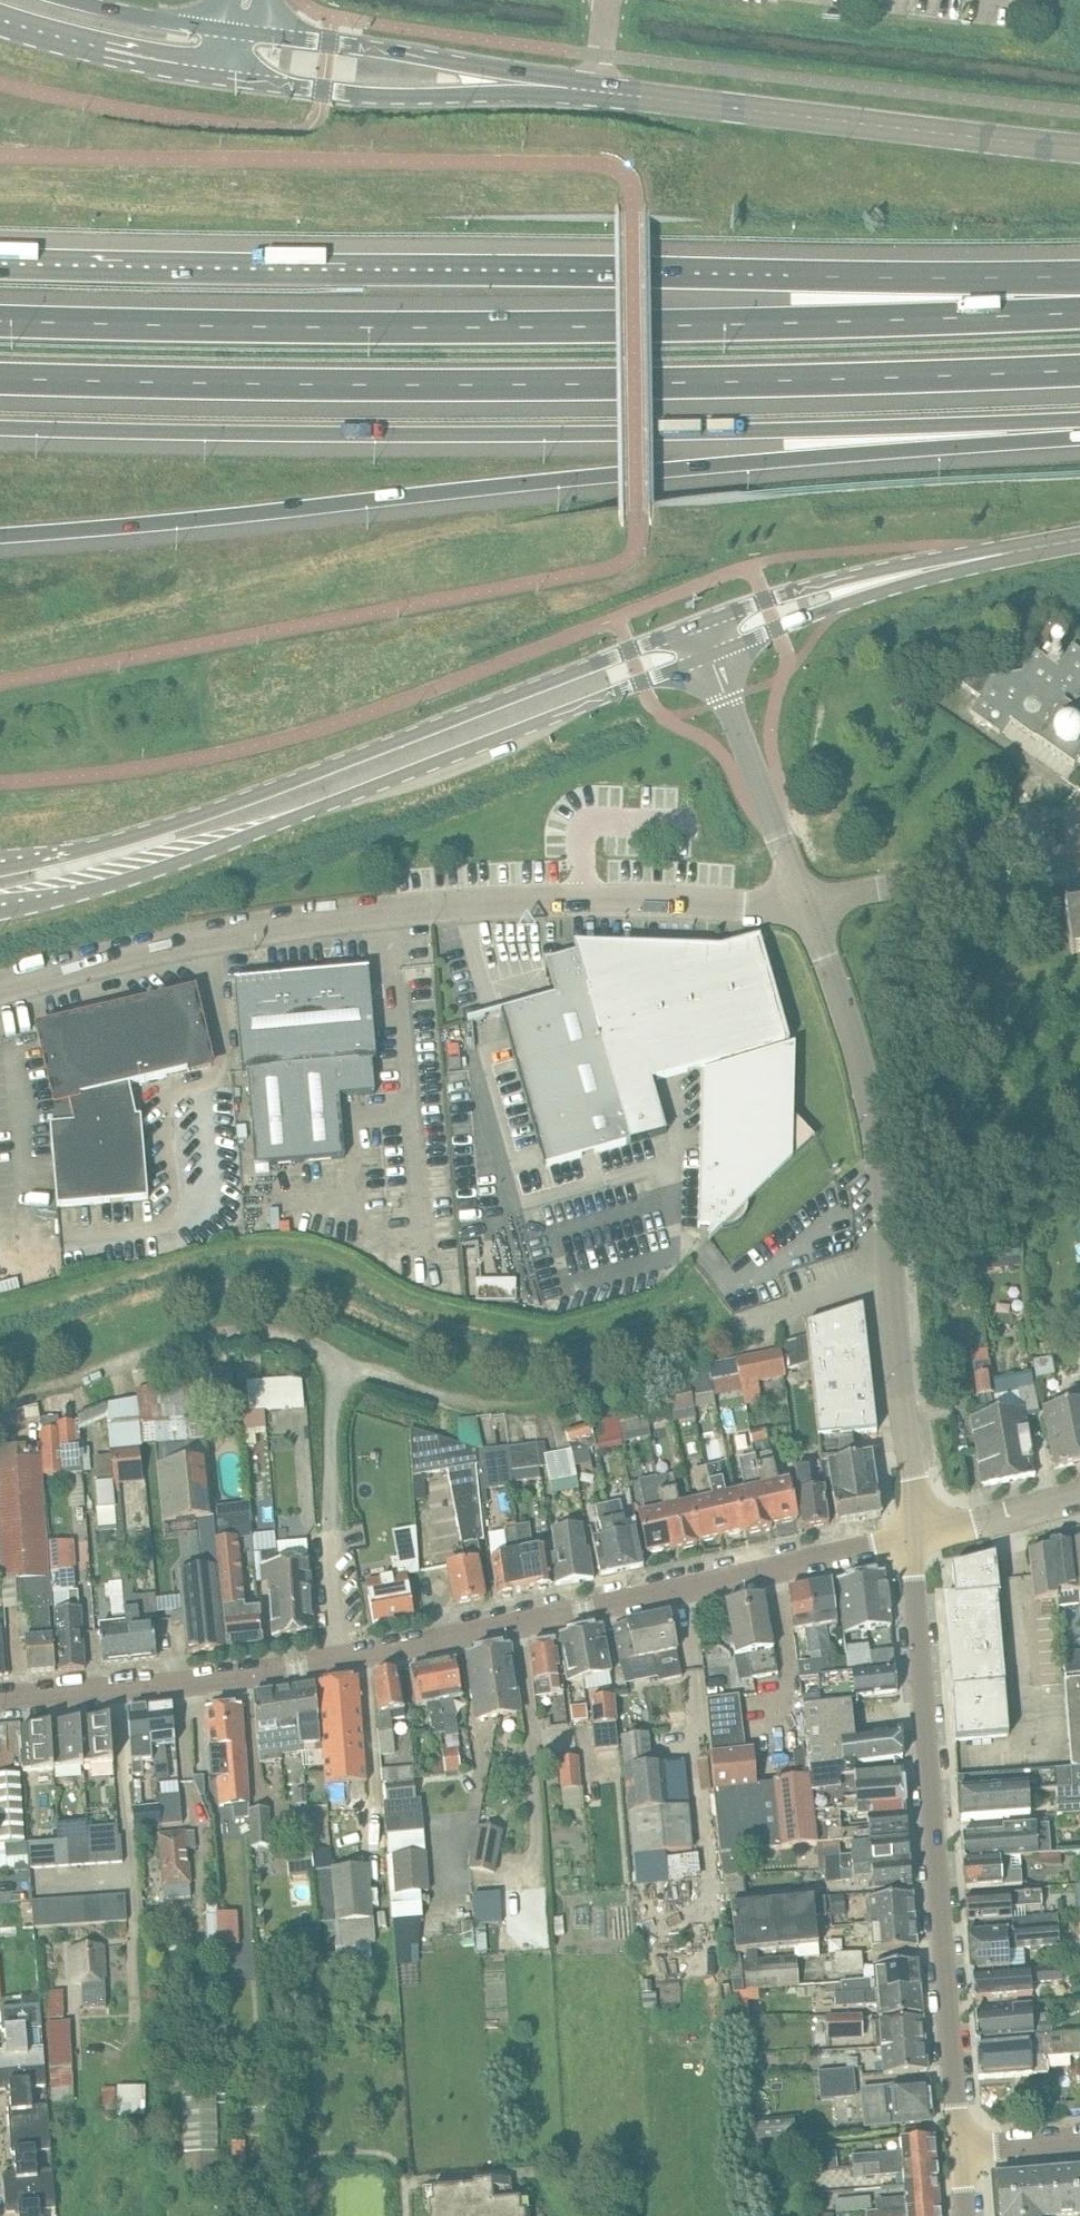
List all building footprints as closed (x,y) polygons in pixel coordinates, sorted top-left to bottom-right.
[(1073,645),(1065,656),(1054,648),(1047,659),(1036,651),(1021,673),(959,683),(980,698),(970,712),(1000,734),(1010,719),(1037,738),(1036,739),(1074,766),(1079,760),(1079,761),(1079,651),(1073,645)] [(1064,911),(1066,921),(1068,934),(1072,957),(1073,957),(1079,956),(1079,911),(1070,912),(1067,913),(1066,908),(1065,908),(1065,911),(1064,911)] [(785,1043),(789,1042),(760,938),(720,949),(721,950),(576,946),(576,945),(575,945),(575,946),(578,953),(546,962),(556,996),(501,1012),(545,1167),(667,1132),(652,1081),(720,1061),(721,1066),(702,1072),(700,1123),(698,1227),(709,1227),(710,1238),(722,1227),(728,1228),(734,1226),(739,1223),(744,1218),(748,1213),(749,1207),(749,1200),(815,1137),(793,1114),(795,1045),(786,1047),(785,1043)] [(340,1096),(353,1095),(375,1093),(372,1061),(377,1060),(369,971),(235,983),(243,1072),(247,1072),(256,1165),(345,1157),(340,1096)] [(41,1029),(46,1050),(58,1101),(62,1101),(66,1123),(50,1124),(57,1206),(148,1198),(141,1116),(136,1117),(129,1085),(210,1065),(193,993),(41,1029)] [(449,1059),(450,1071),(461,1070),(460,1058),(449,1059)] [(516,1279),(475,1279),(475,1300),(515,1300),(516,1279)] [(854,1450),(852,1434),(877,1431),(862,1306),(805,1325),(806,1335),(781,1343),(783,1369),(809,1362),(823,1483),(832,1482),(831,1480),(846,1478),(842,1451),(854,1450)] [(740,1376),(741,1384),(783,1376),(779,1350),(737,1359),(740,1376)] [(737,1359),(707,1364),(709,1376),(710,1381),(740,1376),(737,1359)] [(1051,1359),(1035,1362),(1038,1378),(1054,1375),(1051,1359)] [(991,1414),(971,1418),(982,1486),(1009,1481),(998,1413),(995,1394),(990,1360),(973,1363),(980,1406),(989,1405),(990,1410),(991,1414)] [(196,1519),(213,1517),(207,1459),(198,1371),(136,1390),(137,1398),(142,1444),(154,1443),(163,1522),(196,1519)] [(709,1376),(687,1380),(688,1389),(690,1388),(691,1390),(692,1396),(713,1392),(710,1381),(709,1376)] [(302,1377),(247,1382),(249,1411),(304,1406),(302,1377)] [(1006,1392),(995,1394),(998,1413),(1009,1481),(1035,1476),(1034,1472),(1025,1415),(1039,1413),(1034,1387),(1006,1392)] [(667,1395),(667,1396),(671,1415),(695,1410),(692,1396),(691,1390),(667,1395)] [(671,1415),(667,1396),(645,1401),(650,1423),(671,1418),(671,1415)] [(137,1398),(107,1404),(107,1413),(111,1453),(111,1457),(113,1481),(113,1484),(143,1481),(140,1450),(143,1450),(142,1444),(137,1398)] [(107,1404),(99,1407),(78,1415),(78,1425),(107,1413),(107,1404)] [(1043,1412),(1055,1468),(1079,1462),(1079,1405),(1043,1412)] [(619,1419),(622,1433),(648,1428),(643,1406),(617,1412),(619,1419)] [(58,1416),(40,1417),(41,1425),(42,1425),(43,1428),(58,1427),(58,1421),(59,1421),(58,1416)] [(477,1417),(458,1419),(461,1444),(476,1449),(482,1448),(477,1417)] [(622,1433),(619,1419),(592,1425),(593,1428),(596,1440),(612,1436),(614,1443),(623,1440),(622,1433)] [(42,1429),(43,1451),(44,1473),(61,1472),(60,1448),(75,1447),(74,1420),(59,1421),(58,1421),(58,1427),(43,1428),(42,1429)] [(354,1457),(376,1456),(393,1455),(395,1481),(386,1481),(388,1507),(390,1550),(392,1550),(395,1568),(386,1570),(388,1578),(366,1582),(373,1622),(414,1615),(407,1576),(419,1573),(413,1477),(410,1428),(353,1431),(354,1457)] [(437,1437),(410,1428),(413,1477),(447,1470),(476,1465),(478,1465),(476,1449),(461,1444),(453,1442),(437,1437)] [(596,1440),(593,1428),(569,1434),(573,1450),(573,1454),(598,1449),(596,1440)] [(751,1431),(754,1443),(770,1440),(768,1428),(751,1431)] [(2,1581),(50,1577),(40,1443),(0,1446),(0,1543),(2,1581)] [(545,1443),(509,1447),(512,1472),(548,1468),(547,1457),(545,1443)] [(512,1472),(509,1447),(478,1451),(482,1489),(513,1486),(512,1472)] [(573,1454),(573,1450),(547,1457),(548,1468),(551,1484),(579,1478),(573,1454)] [(881,1516),(872,1453),(854,1455),(854,1450),(842,1451),(846,1478),(831,1480),(832,1482),(834,1501),(837,1523),(881,1516)] [(757,1457),(771,1525),(797,1520),(789,1482),(780,1483),(774,1453),(757,1457)] [(771,1525),(757,1457),(742,1461),(749,1492),(740,1494),(749,1533),(772,1528),(771,1525)] [(721,1464),(707,1467),(722,1537),(744,1532),(734,1495),(728,1496),(721,1464)] [(447,1470),(461,1544),(465,1562),(448,1565),(455,1604),(485,1598),(477,1561),(482,1560),(478,1541),(484,1540),(476,1465),(447,1470)] [(703,1501),(693,1504),(702,1541),(722,1537),(707,1467),(696,1470),(703,1501)] [(802,1527),(802,1528),(829,1525),(829,1523),(828,1523),(825,1502),(824,1488),(811,1489),(809,1467),(795,1469),(798,1492),(799,1492),(800,1506),(803,1527),(802,1527)] [(673,1475),(659,1478),(674,1550),(697,1545),(688,1505),(680,1506),(673,1475)] [(674,1550),(659,1478),(643,1481),(650,1513),(639,1516),(648,1553),(671,1548),(672,1550),(674,1550)] [(113,1481),(96,1482),(100,1532),(117,1530),(113,1484),(113,1481)] [(621,1501),(608,1504),(619,1558),(622,1570),(643,1566),(639,1544),(636,1531),(628,1532),(621,1501)] [(619,1558),(608,1504),(596,1507),(602,1537),(593,1540),(596,1553),(600,1575),(622,1570),(619,1558)] [(545,1547),(534,1549),(531,1526),(518,1527),(518,1528),(521,1552),(527,1589),(552,1584),(545,1547)] [(505,1530),(508,1555),(490,1558),(498,1595),(527,1589),(521,1552),(518,1528),(505,1530)] [(594,1579),(593,1576),(589,1547),(585,1548),(583,1528),(555,1532),(557,1553),(551,1553),(556,1584),(594,1579)] [(110,1532),(96,1533),(97,1543),(111,1542),(110,1532)] [(244,1610),(236,1537),(217,1540),(220,1567),(225,1625),(228,1647),(263,1643),(259,1609),(244,1610)] [(1072,1541),(1078,1590),(1079,1604),(1079,1540),(1072,1541)] [(1072,1541),(1050,1544),(1050,1549),(1056,1593),(1056,1598),(1057,1606),(1079,1604),(1078,1590),(1072,1541)] [(1050,1549),(1029,1552),(1031,1574),(1035,1600),(1056,1598),(1056,1593),(1050,1549)] [(314,1632),(308,1557),(279,1561),(278,1550),(260,1552),(263,1582),(268,1582),(273,1638),(274,1638),(274,1639),(313,1633),(313,1632),(314,1632)] [(387,1550),(360,1551),(360,1560),(387,1558),(387,1550)] [(956,1741),(1010,1738),(995,1594),(999,1594),(996,1555),(952,1567),(955,1597),(944,1597),(953,1691),(956,1741)] [(216,1568),(197,1570),(180,1572),(180,1578),(181,1580),(171,1581),(175,1613),(184,1612),(189,1653),(225,1648),(216,1568)] [(844,1635),(868,1630),(892,1626),(885,1572),(837,1581),(844,1635)] [(53,1606),(51,1578),(22,1580),(24,1608),(30,1608),(32,1638),(26,1639),(28,1672),(55,1670),(53,1637),(52,1637),(50,1607),(53,1606)] [(823,1675),(836,1673),(828,1626),(837,1624),(832,1582),(810,1586),(811,1606),(814,1606),(823,1675)] [(811,1606),(810,1586),(788,1590),(793,1632),(805,1630),(809,1654),(811,1653),(812,1661),(798,1663),(799,1677),(823,1675),(814,1606),(811,1606)] [(726,1629),(723,1633),(724,1641),(728,1644),(734,1643),(736,1656),(740,1680),(752,1678),(778,1673),(763,1594),(726,1601),(731,1628),(726,1629)] [(123,1597),(129,1660),(157,1657),(153,1622),(139,1623),(136,1596),(123,1597)] [(129,1660),(123,1597),(111,1599),(113,1626),(100,1627),(103,1663),(129,1660)] [(85,1669),(83,1646),(81,1608),(55,1610),(59,1670),(85,1669)] [(636,1659),(653,1656),(658,1681),(681,1676),(676,1651),(677,1650),(676,1646),(680,1645),(678,1633),(673,1633),(669,1613),(628,1622),(614,1625),(621,1662),(635,1659),(636,1659)] [(577,1630),(585,1678),(611,1673),(607,1647),(602,1625),(577,1630)] [(585,1678),(577,1630),(559,1634),(563,1656),(568,1681),(585,1678)] [(537,1696),(552,1694),(564,1692),(557,1642),(530,1645),(532,1661),(531,1662),(531,1664),(533,1664),(537,1696)] [(511,1644),(493,1648),(497,1671),(492,1672),(499,1715),(521,1710),(511,1644)] [(869,1644),(846,1647),(850,1672),(870,1670),(871,1670),(870,1655),(870,1652),(869,1644)] [(497,1671),(493,1648),(466,1653),(476,1719),(499,1715),(492,1672),(497,1671)] [(894,1652),(870,1655),(871,1670),(895,1667),(894,1652)] [(455,1659),(434,1663),(446,1733),(458,1731),(453,1698),(462,1696),(460,1681),(455,1659)] [(446,1733),(434,1663),(411,1668),(415,1690),(418,1705),(428,1703),(434,1735),(446,1733)] [(823,1675),(799,1677),(803,1707),(857,1701),(857,1696),(897,1692),(895,1667),(871,1670),(870,1670),(850,1672),(836,1673),(823,1675)] [(400,1670),(373,1675),(381,1730),(377,1730),(379,1754),(395,1753),(393,1729),(391,1719),(404,1717),(403,1707),(405,1707),(400,1670)] [(1065,1677),(1071,1768),(1072,1768),(1079,1767),(1079,1675),(1065,1677)] [(359,1678),(319,1683),(327,1785),(367,1782),(359,1678)] [(317,1684),(297,1687),(302,1747),(322,1745),(317,1684)] [(297,1687),(276,1690),(280,1733),(278,1733),(280,1750),(302,1747),(297,1687)] [(280,1733),(276,1690),(254,1693),(260,1763),(281,1761),(280,1750),(278,1733),(280,1733)] [(752,1750),(743,1751),(737,1694),(706,1698),(712,1755),(715,1790),(721,1854),(732,1853),(741,1852),(782,1848),(817,1844),(815,1823),(812,1792),(809,1769),(808,1751),(793,1753),(795,1780),(775,1782),(756,1785),(752,1750)] [(592,1724),(594,1749),(619,1747),(613,1696),(591,1698),(594,1724),(592,1724)] [(858,1703),(857,1701),(803,1707),(808,1751),(809,1769),(896,1759),(903,1758),(901,1733),(855,1739),(852,1704),(858,1703)] [(587,1703),(571,1705),(572,1721),(588,1720),(587,1703)] [(176,1744),(173,1705),(127,1711),(132,1775),(154,1773),(155,1778),(168,1777),(165,1745),(176,1744)] [(220,1806),(249,1803),(242,1705),(206,1708),(211,1779),(218,1779),(220,1806)] [(81,1721),(80,1721),(83,1766),(84,1766),(84,1764),(113,1763),(111,1718),(87,1719),(87,1722),(81,1722),(81,1721)] [(83,1766),(80,1721),(58,1723),(58,1725),(51,1726),(51,1725),(54,1769),(54,1768),(83,1766)] [(54,1769),(51,1725),(28,1726),(28,1729),(22,1729),(22,1728),(20,1728),(23,1772),(54,1769)] [(634,1855),(692,1849),(684,1761),(651,1764),(648,1734),(622,1736),(634,1855)] [(462,1773),(459,1750),(444,1752),(445,1763),(447,1775),(462,1773)] [(562,1790),(581,1788),(578,1757),(559,1758),(562,1790)] [(897,1772),(896,1759),(809,1769),(812,1792),(841,1789),(840,1778),(854,1777),(856,1799),(905,1795),(903,1772),(897,1772)] [(445,1763),(432,1764),(433,1777),(447,1775),(445,1763)] [(398,1766),(381,1768),(382,1780),(399,1779),(398,1766)] [(1072,1768),(1074,1789),(1062,1789),(1064,1813),(1079,1812),(1079,1767),(1072,1768)] [(1074,1789),(1072,1768),(957,1777),(960,1820),(1029,1815),(1027,1792),(1062,1789),(1074,1789)] [(0,1774),(0,1844),(23,1842),(18,1773),(0,1774)] [(413,1782),(385,1785),(387,1802),(415,1800),(413,1782)] [(305,1788),(296,1789),(297,1802),(306,1801),(305,1788)] [(906,1814),(905,1795),(856,1799),(857,1817),(867,1816),(906,1814)] [(157,1808),(159,1826),(183,1823),(181,1805),(157,1808)] [(136,1828),(158,1826),(157,1806),(135,1808),(136,1828)] [(270,1811),(254,1813),(257,1848),(273,1846),(270,1811)] [(841,1821),(815,1823),(817,1844),(886,1837),(908,1836),(906,1814),(867,1816),(868,1827),(842,1829),(841,1821)] [(1003,1832),(961,1835),(965,1856),(963,1857),(963,1861),(1010,1857),(1039,1855),(1051,1854),(1048,1823),(1036,1824),(1025,1824),(1003,1826),(1003,1832)] [(108,1836),(118,1835),(118,1824),(87,1826),(88,1838),(95,1837),(108,1836)] [(499,1875),(505,1835),(481,1831),(475,1872),(499,1875)] [(185,1832),(160,1834),(158,1835),(165,1900),(191,1897),(190,1883),(191,1883),(185,1832)] [(121,1835),(118,1835),(108,1836),(110,1863),(123,1862),(121,1835)] [(110,1863),(108,1836),(95,1837),(96,1864),(110,1863)] [(95,1837),(88,1838),(81,1838),(83,1865),(96,1864),(95,1837)] [(83,1865),(81,1838),(68,1839),(70,1866),(83,1865)] [(70,1866),(68,1839),(55,1840),(57,1867),(70,1866)] [(824,1857),(825,1869),(910,1862),(908,1839),(886,1841),(855,1843),(856,1855),(824,1857)] [(55,1840),(42,1841),(44,1868),(57,1867),(55,1840)] [(44,1868),(42,1841),(28,1842),(30,1869),(44,1868)] [(4,1844),(6,1871),(28,1869),(26,1842),(4,1844)] [(309,1845),(286,1848),(289,1870),(312,1867),(310,1855),(309,1845)] [(426,1850),(387,1854),(392,1906),(423,1904),(422,1892),(430,1892),(426,1850)] [(732,1853),(721,1854),(723,1874),(725,1874),(743,1872),(741,1852),(732,1853)] [(1010,1857),(963,1861),(965,1888),(987,1886),(1021,1884),(1020,1871),(1011,1872),(1010,1857)] [(910,1862),(825,1869),(826,1883),(872,1879),(873,1889),(912,1886),(910,1862)] [(368,1869),(334,1872),(339,1919),(340,1931),(375,1927),(368,1869)] [(339,1919),(334,1872),(312,1875),(317,1921),(339,1919)] [(743,1872),(725,1874),(728,1903),(746,1902),(743,1872)] [(501,1891),(474,1892),(475,1923),(502,1922),(501,1891)] [(966,1897),(967,1920),(1012,1917),(1011,1907),(1040,1905),(1039,1892),(966,1897)] [(112,1895),(114,1922),(127,1921),(125,1894),(112,1895)] [(865,1925),(915,1921),(912,1894),(868,1898),(869,1915),(865,1915),(865,1923),(865,1925)] [(114,1922),(112,1895),(98,1896),(100,1923),(114,1922)] [(843,1895),(830,1896),(831,1911),(844,1911),(843,1895)] [(98,1896),(85,1897),(87,1924),(100,1923),(98,1896)] [(87,1924),(85,1897),(72,1898),(74,1925),(87,1924)] [(732,1905),(734,1931),(736,1953),(819,1945),(816,1917),(826,1916),(824,1897),(732,1905)] [(74,1925),(72,1898),(59,1899),(60,1926),(74,1925)] [(59,1899),(45,1900),(47,1927),(60,1926),(59,1899)] [(47,1927),(45,1900),(32,1901),(34,1928),(47,1927)] [(239,1943),(238,1911),(216,1911),(217,1943),(239,1943)] [(865,1925),(865,1923),(852,1924),(853,1937),(870,1936),(872,1950),(872,1951),(917,1947),(915,1921),(865,1925)] [(1058,1926),(968,1933),(971,1971),(1009,1968),(1008,1948),(1060,1945),(1058,1926)] [(82,1985),(83,2010),(106,2009),(103,1946),(71,1947),(73,1985),(82,1985)] [(862,1953),(839,1955),(835,1955),(837,1974),(863,1970),(862,1953)] [(797,1986),(795,1957),(761,1960),(763,1989),(797,1986)] [(763,1989),(761,1960),(744,1961),(746,1990),(763,1989)] [(842,1993),(920,1986),(918,1960),(874,1964),(875,1979),(871,1979),(841,1981),(842,1983),(842,1993)] [(1054,1968),(993,1972),(971,1974),(973,1999),(1032,1995),(1030,1975),(1036,1974),(1036,1979),(1055,1977),(1054,1968)] [(842,1983),(825,1984),(826,1994),(835,1993),(842,1993),(842,1983)] [(920,1986),(842,1993),(835,1993),(826,1994),(814,1995),(816,2015),(828,2015),(862,2014),(879,2016),(900,2015),(922,2013),(920,1986)] [(46,1990),(46,2017),(63,2017),(63,1990),(46,1990)] [(39,1996),(22,1997),(22,2006),(40,2005),(39,1996)] [(749,1999),(737,2001),(739,2019),(751,2017),(749,1999)] [(1033,2028),(1031,2004),(1012,2005),(1013,2010),(974,2013),(976,2040),(1058,2033),(1057,2022),(1038,2023),(1038,2028),(1033,2028)] [(45,2067),(43,2047),(28,2048),(26,2029),(42,2028),(40,2005),(22,2006),(0,2008),(2,2031),(5,2031),(7,2050),(0,2050),(0,2070),(45,2067)] [(862,2015),(828,2017),(829,2034),(863,2033),(862,2015)] [(876,2049),(925,2044),(923,2018),(874,2022),(876,2038),(881,2038),(881,2045),(876,2045),(876,2049)] [(46,2021),(51,2103),(74,2101),(70,2020),(46,2021)] [(976,2045),(979,2079),(1048,2073),(1046,2057),(1079,2054),(1079,2032),(1033,2036),(1033,2042),(1029,2042),(1029,2040),(976,2045)] [(925,2044),(876,2049),(877,2052),(882,2052),(884,2074),(928,2070),(925,2044)] [(752,2055),(752,2068),(762,2067),(762,2055),(752,2055)] [(45,2067),(0,2070),(0,2090),(10,2089),(11,2108),(8,2109),(10,2131),(50,2128),(48,2105),(32,2107),(31,2088),(46,2087),(45,2067)] [(830,2072),(819,2073),(821,2099),(832,2098),(830,2072)] [(215,2083),(184,2084),(186,2179),(217,2178),(215,2083)] [(895,2124),(910,2122),(932,2120),(929,2083),(862,2089),(864,2111),(893,2107),(895,2124)] [(146,2085),(118,2085),(118,2115),(146,2115),(146,2085)] [(104,2108),(117,2108),(117,2086),(104,2086),(104,2108)] [(786,2119),(748,2122),(750,2144),(788,2141),(786,2119)] [(50,2128),(10,2131),(11,2154),(15,2153),(16,2172),(3,2173),(5,2193),(54,2189),(53,2169),(37,2171),(36,2152),(51,2150),(50,2128)] [(863,2165),(935,2158),(933,2136),(900,2139),(901,2151),(878,2153),(878,2155),(862,2156),(863,2165)] [(820,2168),(838,2167),(837,2151),(819,2152),(820,2168)] [(935,2158),(863,2165),(862,2165),(863,2175),(880,2174),(880,2176),(903,2174),(904,2183),(937,2180),(935,2158)] [(1053,2181),(1055,2215),(1077,2215),(1074,2170),(1055,2172),(1053,2181)] [(1053,2181),(1035,2182),(1031,2173),(998,2176),(1001,2215),(1055,2215),(1053,2181)] [(525,2212),(521,2212),(520,2198),(513,2199),(511,2179),(472,2182),(472,2185),(432,2188),(432,2203),(437,2202),(438,2215),(525,2215),(525,2212)] [(937,2180),(904,2183),(905,2198),(875,2200),(876,2211),(882,2210),(939,2205),(937,2180)] [(5,2193),(6,2213),(19,2212),(20,2215),(41,2215),(40,2210),(56,2209),(54,2189),(5,2193)] [(870,2197),(853,2198),(855,2212),(866,2212),(871,2211),(870,2197)] [(882,2210),(883,2215),(940,2215),(939,2205),(882,2210)]
